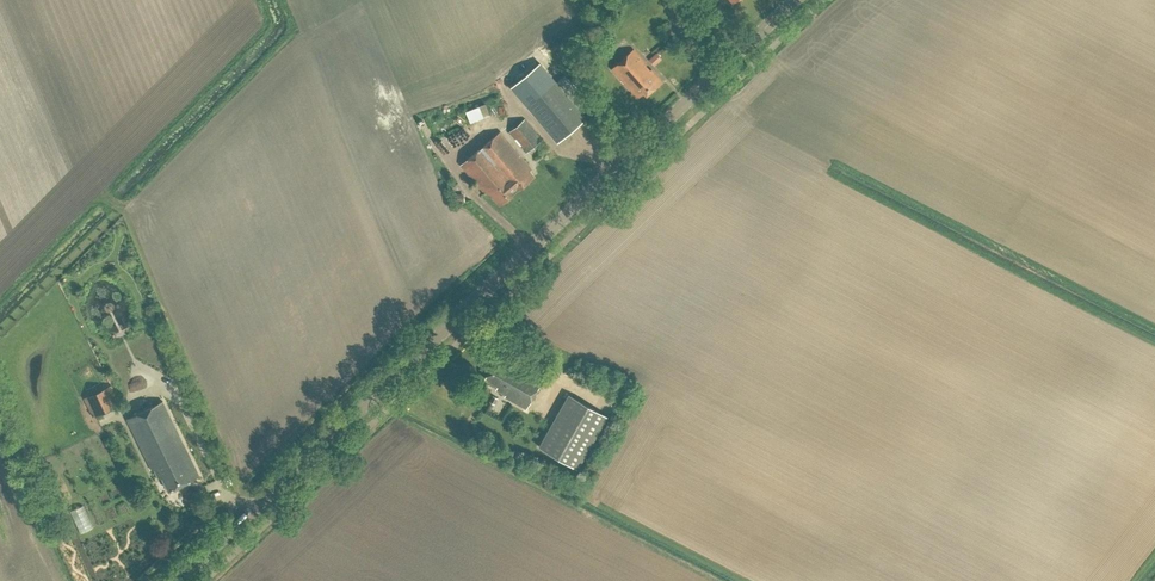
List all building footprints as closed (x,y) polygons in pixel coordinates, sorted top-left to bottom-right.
[(665,3),(674,23),(687,18),(679,0),(673,0),(665,3)] [(635,49),(613,69),(639,98),(645,93),(647,95),(661,82),(649,68),(650,66),(635,49)] [(650,60),(656,66),(663,59),(658,53),(650,60)] [(526,104),(557,140),(587,114),(556,78),(526,104)] [(481,105),(468,110),(473,122),(486,117),(481,105)] [(508,130),(526,151),(541,139),(524,118),(508,130)] [(529,170),(531,168),(499,130),(460,163),(483,190),(485,189),(491,195),(492,194),(501,205),(535,177),(529,170)] [(495,387),(504,392),(503,394),(526,408),(543,379),(504,356),(501,362),(496,359),(485,377),(497,384),(495,387)] [(111,382),(84,395),(94,415),(120,402),(111,382)] [(608,416),(569,394),(539,446),(578,468),(608,416)] [(163,401),(128,418),(153,471),(156,470),(161,479),(164,478),(170,490),(199,476),(163,401)] [(71,509),(81,532),(95,527),(85,504),(71,509)]
